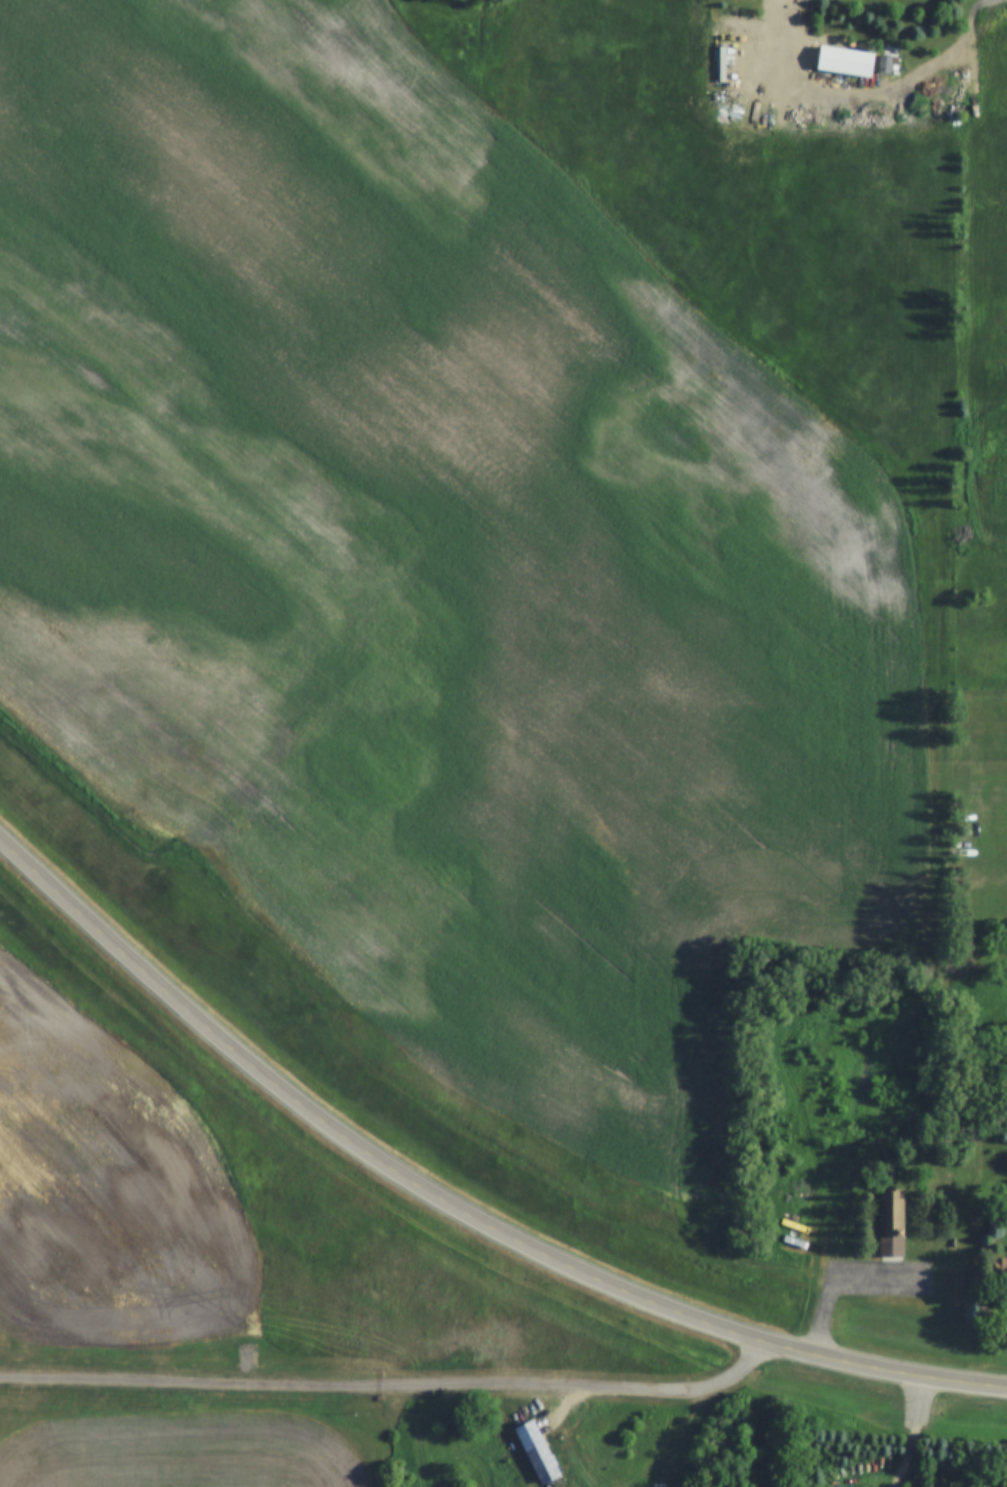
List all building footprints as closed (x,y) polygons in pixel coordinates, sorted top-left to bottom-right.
[(724,77),(732,77),(732,42),(724,42),(724,77)] [(820,45),(874,53),(870,78),(816,70),(820,45)] [(880,1200),(903,1200),(903,1257),(880,1257),(880,1200)] [(994,1259),(1006,1259),(1006,1278),(994,1278),(994,1259)] [(555,1464),(560,1474),(541,1483),(513,1427),(532,1418),(550,1454),(552,1453),(557,1464),(555,1464)]
